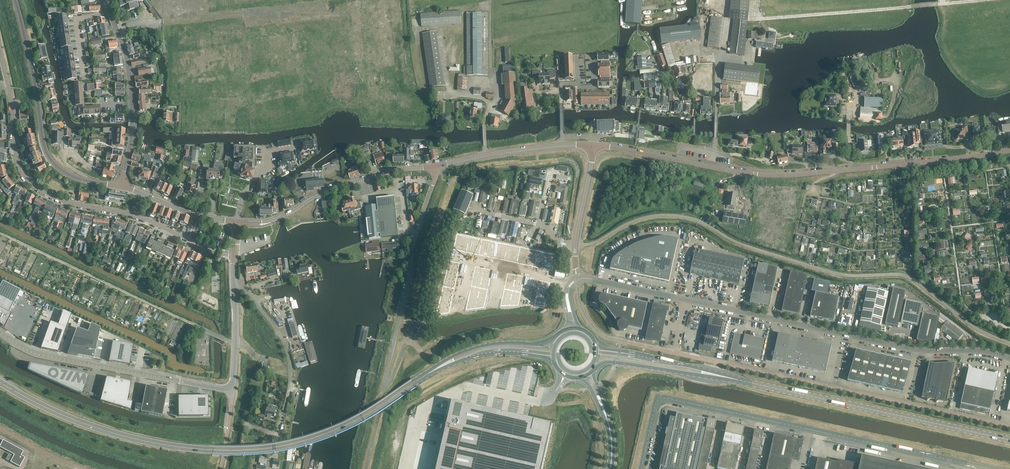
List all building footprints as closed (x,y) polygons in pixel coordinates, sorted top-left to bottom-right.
[(120,7),(124,6),(125,8),(126,7),(127,11),(140,8),(139,4),(141,3),(140,2),(144,1),(143,0),(118,0),(120,7)] [(641,24),(641,11),(642,0),(626,0),(626,1),(627,1),(626,23),(641,24)] [(749,0),(731,0),(729,19),(747,21),(749,0)] [(82,8),(90,7),(90,11),(100,11),(100,5),(92,6),(92,3),(82,4),(82,8)] [(421,14),(422,27),(462,24),(461,11),(421,14)] [(466,14),(466,29),(467,76),(488,75),(488,14),(466,14)] [(720,49),(724,19),(711,17),(707,48),(720,49)] [(732,29),(729,54),(743,56),(746,29),(747,25),(733,23),(732,29)] [(700,24),(660,29),(661,44),(701,40),(700,24)] [(423,34),(430,88),(445,85),(437,32),(423,34)] [(106,44),(105,45),(106,49),(109,49),(117,47),(117,44),(116,40),(106,42),(106,44)] [(662,46),(668,67),(675,64),(669,44),(662,46)] [(35,47),(38,61),(39,61),(39,60),(47,58),(44,45),(35,47)] [(139,46),(137,46),(132,48),(132,46),(126,47),(129,56),(132,55),(134,59),(139,57),(137,49),(139,48),(139,46)] [(565,64),(573,64),(572,56),(564,56),(565,64)] [(656,74),(655,68),(651,68),(651,62),(647,63),(647,67),(646,67),(646,57),(637,57),(638,67),(636,67),(636,70),(640,69),(640,70),(639,71),(639,75),(656,74)] [(153,58),(148,58),(139,60),(131,62),(132,66),(140,64),(149,63),(154,61),(153,58)] [(610,61),(601,61),(601,64),(598,64),(598,70),(610,69),(610,61)] [(565,64),(565,72),(573,72),(573,64),(565,64)] [(725,64),(723,79),(741,81),(758,83),(760,68),(725,64)] [(515,74),(514,66),(503,67),(503,68),(502,68),(502,70),(503,70),(503,74),(515,74)] [(674,68),(676,78),(686,76),(684,66),(674,68)] [(41,69),(43,76),(42,76),(43,83),(48,82),(49,84),(51,84),(52,83),(52,80),(51,74),(50,74),(49,68),(41,69)] [(150,80),(149,75),(151,75),(150,68),(138,70),(139,76),(134,77),(135,82),(150,80)] [(600,78),(610,78),(610,69),(598,70),(598,76),(600,76),(600,78)] [(547,74),(544,74),(545,84),(547,84),(547,83),(550,83),(550,78),(553,77),(553,78),(553,77),(556,76),(556,77),(556,70),(547,70),(547,74)] [(545,84),(544,74),(541,74),(541,71),(532,71),(533,78),(536,77),(536,79),(536,78),(539,78),(539,84),(542,84),(542,85),(545,84)] [(565,72),(565,80),(573,80),(573,72),(565,72)] [(457,90),(467,90),(468,78),(458,78),(457,90)] [(610,87),(610,79),(601,79),(601,81),(598,81),(598,88),(610,87)] [(741,81),(740,93),(757,95),(758,83),(741,81)] [(521,83),(525,117),(530,116),(530,115),(531,115),(530,114),(529,107),(534,107),(532,91),(527,91),(527,85),(527,84),(526,83),(521,83)] [(47,95),(47,96),(55,94),(53,86),(51,86),(51,84),(49,84),(45,85),(46,88),(50,87),(50,89),(47,90),(47,91),(46,92),(46,93),(46,94),(47,95)] [(500,111),(509,116),(516,102),(515,84),(505,85),(505,100),(504,102),(502,101),(500,104),(502,106),(500,111)] [(625,106),(631,107),(632,99),(626,98),(626,89),(622,89),(622,104),(625,105),(625,106)] [(722,94),(720,94),(720,104),(731,103),(730,93),(727,94),(727,89),(722,89),(722,94)] [(51,100),(52,104),(57,103),(56,99),(55,94),(47,96),(48,98),(47,98),(47,100),(48,100),(48,101),(51,100)] [(742,102),(741,94),(737,94),(737,97),(731,97),(731,102),(742,102)] [(825,106),(836,106),(836,104),(839,104),(839,98),(836,98),(836,95),(825,95),(825,106)] [(864,107),(882,108),(882,99),(864,98),(864,107)] [(681,113),(682,105),(683,104),(683,102),(678,101),(678,104),(671,104),(670,113),(680,114),(680,113),(681,113)] [(474,110),(471,109),(470,118),(476,119),(477,109),(482,109),(482,104),(474,103),(474,107),(475,107),(475,108),(474,108),(474,110)] [(681,113),(684,114),(684,115),(687,115),(687,114),(690,114),(691,106),(691,104),(687,103),(687,106),(682,105),(681,113)] [(858,122),(856,122),(856,125),(860,126),(860,122),(875,123),(875,120),(882,121),(882,114),(882,109),(875,109),(875,108),(860,108),(860,118),(858,118),(858,122)] [(163,121),(172,122),(173,113),(164,112),(163,121)] [(500,120),(501,116),(492,114),(491,118),(492,118),(490,126),(498,127),(499,120),(500,120)] [(450,115),(439,115),(439,116),(436,116),(436,123),(439,123),(439,126),(444,126),(444,125),(450,125),(450,124),(451,124),(452,123),(452,121),(451,120),(450,120),(450,115)] [(594,125),(595,132),(615,131),(614,121),(592,122),(592,125),(594,125)] [(997,126),(999,134),(1006,133),(1007,133),(1008,132),(1009,132),(1009,121),(1005,122),(1005,125),(997,126)] [(980,136),(979,128),(977,128),(977,124),(972,125),(973,137),(976,137),(977,138),(979,137),(980,136)] [(968,132),(967,126),(960,127),(961,130),(958,130),(958,129),(953,130),(954,134),(955,134),(956,140),(965,139),(965,133),(968,132)] [(61,133),(53,133),(53,144),(61,144),(61,136),(64,137),(64,130),(61,130),(61,133)] [(913,135),(908,135),(909,147),(917,146),(917,143),(920,143),(919,131),(913,132),(913,135)] [(933,144),(932,131),(924,132),(925,145),(930,145),(930,144),(933,144)] [(936,131),(932,131),(933,144),(935,143),(935,144),(941,144),(940,131),(939,131),(939,132),(936,132),(936,131)] [(862,135),(856,136),(857,142),(860,142),(861,152),(868,151),(867,147),(871,147),(871,141),(863,141),(863,138),(862,138),(862,135)] [(878,137),(877,137),(877,145),(878,144),(879,149),(885,148),(884,140),(884,136),(878,137)] [(72,147),(80,147),(80,143),(80,142),(80,140),(81,140),(81,137),(75,137),(75,140),(74,140),(74,138),(68,138),(68,145),(72,145),(72,147)] [(738,147),(738,145),(740,146),(746,147),(747,139),(741,138),(740,142),(739,142),(729,141),(728,146),(738,147)] [(314,140),(307,141),(309,151),(316,149),(314,140)] [(307,141),(300,142),(302,152),(309,151),(307,141)] [(820,146),(820,155),(826,155),(826,149),(831,149),(831,141),(823,141),(823,146),(820,146)] [(808,146),(808,153),(818,153),(818,143),(808,143),(807,144),(807,146),(808,146)] [(798,154),(803,154),(803,146),(793,146),(792,154),(796,154),(797,154),(798,154)] [(234,147),(233,159),(239,159),(239,165),(235,164),(233,169),(238,171),(237,174),(240,174),(240,177),(245,178),(244,179),(245,179),(246,180),(247,179),(252,180),(254,171),(254,169),(255,165),(255,160),(255,158),(255,157),(255,149),(255,148),(251,148),(251,147),(234,147)] [(188,151),(184,151),(183,157),(183,162),(191,164),(192,161),(197,162),(198,155),(193,154),(194,150),(192,150),(192,157),(187,157),(188,151)] [(295,162),(293,152),(286,153),(288,163),(295,162)] [(288,163),(286,153),(279,155),(281,162),(278,163),(279,168),(288,166),(288,163)] [(382,153),(373,155),(375,159),(368,161),(370,167),(385,163),(382,153)] [(139,162),(140,159),(141,156),(133,154),(133,155),(132,155),(132,156),(132,157),(131,160),(139,162)] [(113,159),(113,163),(120,164),(122,157),(114,155),(111,155),(111,157),(106,157),(106,161),(111,161),(111,158),(113,159)] [(777,158),(778,164),(788,162),(786,156),(777,158)] [(43,163),(36,168),(39,173),(46,168),(43,163)] [(213,169),(212,180),(215,180),(215,181),(217,181),(218,180),(219,177),(222,177),(223,168),(219,167),(217,170),(213,170),(213,169)] [(141,178),(143,179),(146,170),(146,169),(144,168),(144,170),(140,169),(138,177),(139,177),(139,178),(140,178),(141,178)] [(113,172),(106,170),(104,169),(102,175),(112,178),(114,172),(113,172)] [(210,180),(212,180),(213,169),(205,169),(205,172),(207,172),(206,175),(206,176),(205,175),(205,179),(206,179),(207,180),(209,180),(210,180)] [(357,169),(348,173),(350,179),(359,175),(357,169)] [(376,176),(378,182),(391,178),(390,172),(376,176)] [(557,173),(556,179),(570,182),(571,176),(557,173)] [(2,189),(11,181),(8,177),(2,182),(0,184),(0,185),(1,186),(0,187),(0,190),(2,189)] [(188,193),(188,194),(190,194),(191,194),(192,194),(193,190),(194,190),(195,187),(194,186),(196,179),(191,178),(190,183),(188,182),(185,192),(187,192),(187,193),(188,193)] [(527,182),(525,192),(530,193),(531,189),(533,190),(534,187),(540,188),(540,186),(541,186),(543,180),(530,178),(529,183),(527,182)] [(307,187),(307,191),(314,191),(314,189),(324,188),(324,179),(323,179),(323,180),(320,180),(319,181),(317,181),(317,180),(316,180),(316,181),(314,181),(313,180),(313,181),(306,182),(307,187)] [(11,181),(2,189),(4,191),(10,198),(12,194),(11,192),(13,191),(11,189),(15,185),(11,181)] [(156,191),(158,191),(162,184),(157,182),(153,189),(154,189),(154,190),(156,191)] [(163,194),(164,194),(167,187),(162,184),(158,191),(161,193),(163,194)] [(15,196),(17,197),(22,188),(17,185),(14,191),(13,193),(16,195),(15,196)] [(413,186),(411,186),(411,187),(410,187),(410,189),(406,189),(407,197),(411,197),(411,195),(418,194),(417,185),(416,186),(415,185),(414,185),(413,186)] [(569,188),(556,186),(555,192),(558,192),(557,198),(561,199),(560,204),(566,205),(569,188)] [(17,197),(20,199),(22,195),(24,196),(27,190),(22,188),(17,197)] [(485,190),(482,190),(479,202),(484,203),(485,200),(488,200),(490,189),(486,188),(485,190)] [(173,199),(178,201),(183,191),(178,189),(173,199)] [(78,201),(87,203),(89,192),(80,190),(78,201)] [(108,198),(120,200),(122,193),(110,191),(108,198)] [(473,195),(462,191),(454,210),(465,215),(473,195)] [(729,193),(727,206),(735,207),(737,194),(729,193)] [(34,197),(28,195),(25,201),(31,204),(34,197)] [(501,211),(504,197),(499,196),(496,209),(501,211)] [(366,207),(369,239),(399,236),(394,197),(376,199),(377,205),(366,207)] [(493,202),(494,198),(490,197),(488,209),(491,209),(492,206),(495,207),(496,203),(493,202)] [(32,216),(34,216),(41,201),(36,198),(36,200),(33,205),(36,207),(32,216)] [(351,201),(348,202),(352,214),(352,212),(361,209),(359,201),(355,203),(354,199),(350,200),(351,201)] [(41,201),(34,216),(32,219),(35,221),(39,212),(42,213),(46,203),(41,201)] [(541,202),(532,201),(529,217),(534,218),(536,207),(540,208),(541,202)] [(352,214),(348,202),(345,202),(344,202),(343,203),(342,203),(343,206),(342,207),(343,212),(349,210),(349,211),(349,212),(349,214),(350,214),(351,217),(353,217),(352,214)] [(517,212),(519,204),(511,202),(509,214),(513,215),(514,212),(517,212)] [(43,213),(48,215),(52,206),(47,203),(44,210),(43,213)] [(525,204),(522,203),(519,215),(525,217),(528,206),(525,206),(525,204)] [(144,213),(148,214),(155,217),(159,207),(153,204),(151,211),(149,210),(150,209),(146,208),(143,207),(141,212),(144,213)] [(260,208),(260,216),(271,216),(271,214),(271,209),(271,206),(271,205),(268,205),(268,208),(260,208)] [(52,206),(48,215),(53,218),(54,215),(57,208),(52,206)] [(157,216),(163,218),(166,209),(160,207),(157,216)] [(54,222),(56,223),(54,228),(56,229),(57,227),(63,210),(58,208),(56,216),(54,222)] [(549,223),(558,225),(561,209),(552,208),(549,223)] [(172,211),(166,209),(163,218),(166,219),(164,224),(167,225),(169,220),(170,217),(171,218),(173,212),(172,212),(172,211)] [(68,212),(63,210),(57,227),(59,227),(60,224),(61,224),(62,221),(65,222),(66,219),(68,212)] [(7,219),(15,223),(18,216),(16,215),(10,212),(7,219)] [(174,212),(173,212),(171,218),(172,218),(171,220),(178,222),(180,214),(174,212)] [(724,212),(722,222),(744,226),(746,216),(724,212)] [(179,220),(180,221),(179,222),(187,225),(190,218),(182,215),(180,214),(179,220)] [(82,215),(80,223),(83,223),(82,228),(83,229),(82,230),(81,230),(81,232),(81,233),(81,234),(82,235),(83,235),(84,235),(85,235),(86,234),(87,233),(87,232),(86,230),(87,230),(88,224),(91,225),(93,218),(82,215)] [(192,218),(189,228),(195,230),(198,220),(192,218)] [(96,234),(96,236),(99,236),(100,232),(102,232),(103,230),(104,219),(99,219),(97,234),(96,234)] [(102,232),(102,234),(110,235),(111,231),(112,225),(113,221),(104,219),(103,230),(102,232)] [(110,235),(111,236),(112,234),(117,236),(118,231),(122,221),(117,219),(116,222),(113,221),(112,225),(111,231),(110,235)] [(453,228),(461,230),(462,222),(455,219),(453,228)] [(118,231),(117,236),(119,237),(122,229),(125,230),(127,224),(122,221),(118,231)] [(509,222),(502,221),(499,234),(503,235),(503,234),(506,235),(509,222)] [(492,222),(489,233),(497,235),(500,224),(492,222)] [(519,223),(512,222),(510,237),(516,238),(519,223)] [(126,236),(124,240),(127,241),(134,226),(133,226),(132,226),(132,225),(130,224),(129,224),(125,233),(126,233),(125,235),(126,236)] [(844,234),(845,231),(850,232),(851,227),(842,225),(841,234),(844,234)] [(134,226),(127,241),(130,243),(132,238),(133,239),(134,237),(135,237),(139,229),(138,229),(138,228),(136,227),(135,227),(134,226)] [(517,237),(524,239),(526,230),(519,228),(518,228),(517,237)] [(145,231),(140,229),(135,240),(140,243),(145,231)] [(861,236),(865,237),(866,233),(861,232),(862,230),(855,229),(854,234),(858,235),(857,239),(860,240),(861,236)] [(145,231),(140,243),(144,245),(147,240),(150,234),(145,231)] [(964,238),(970,241),(973,236),(967,232),(964,238)] [(456,234),(453,250),(465,252),(469,236),(456,234)] [(146,248),(151,251),(155,242),(153,241),(155,236),(152,235),(146,248)] [(469,236),(465,252),(478,255),(482,239),(469,236)] [(151,251),(156,253),(162,239),(159,238),(157,243),(155,242),(151,251)] [(653,257),(663,259),(667,239),(664,239),(664,238),(658,238),(657,241),(653,257)] [(667,239),(663,259),(674,261),(678,240),(668,238),(667,239)] [(156,253),(161,255),(164,247),(163,246),(165,240),(162,239),(156,253)] [(482,239),(478,255),(491,258),(494,242),(482,239)] [(643,259),(653,261),(653,257),(657,241),(653,240),(654,239),(647,241),(643,259)] [(373,242),(373,245),(366,245),(366,253),(380,252),(379,241),(373,242)] [(642,261),(643,259),(647,241),(642,242),(636,244),(635,249),(632,259),(642,261)] [(161,255),(166,257),(172,243),(169,242),(166,247),(164,247),(161,255)] [(494,242),(491,258),(504,260),(507,244),(494,242)] [(172,243),(166,257),(170,259),(174,251),(172,250),(174,245),(172,243)] [(382,251),(387,250),(388,253),(397,252),(397,253),(399,252),(400,252),(400,246),(391,246),(390,243),(381,244),(382,251)] [(507,244),(504,260),(516,263),(520,247),(507,244)] [(556,252),(563,254),(565,247),(558,245),(556,252)] [(178,259),(183,249),(178,246),(175,253),(173,257),(178,259)] [(520,247),(516,263),(534,267),(537,251),(520,247)] [(622,261),(632,263),(632,259),(635,249),(631,248),(632,247),(624,251),(622,261)] [(183,249),(178,259),(183,261),(185,257),(185,258),(188,251),(183,249)] [(690,274),(706,277),(712,253),(695,249),(690,274)] [(537,251),(534,267),(552,271),(555,254),(537,251)] [(619,272),(622,261),(624,251),(618,255),(614,259),(613,260),(611,264),(611,265),(612,267),(613,269),(614,270),(619,272)] [(185,263),(190,266),(192,261),(196,254),(193,253),(191,252),(190,252),(185,263)] [(728,256),(712,253),(706,277),(723,281),(728,256)] [(190,266),(189,268),(188,271),(190,272),(193,267),(194,265),(198,267),(200,264),(198,263),(199,261),(201,257),(200,256),(199,255),(198,255),(196,254),(192,261),(190,266)] [(744,260),(728,256),(723,281),(739,285),(744,260)] [(649,278),(658,280),(663,259),(653,257),(653,261),(649,278)] [(629,274),(639,276),(642,261),(632,259),(632,263),(629,274)] [(639,276),(649,278),(653,261),(643,259),(642,261),(639,276)] [(663,259),(658,280),(669,282),(674,261),(663,259)] [(619,272),(629,274),(632,263),(622,261),(619,272)] [(258,272),(257,264),(245,266),(246,273),(258,272)] [(312,267),(308,268),(307,264),(299,266),(299,268),(296,268),(297,275),(309,272),(309,274),(313,273),(312,267)] [(758,264),(756,273),(766,276),(768,266),(758,264)] [(768,266),(766,276),(776,278),(778,268),(768,266)] [(275,269),(267,272),(269,277),(277,274),(275,269)] [(790,272),(789,279),(797,280),(799,274),(790,272)] [(756,273),(754,283),(764,285),(766,276),(756,273)] [(808,276),(799,274),(797,280),(800,281),(806,282),(808,276)] [(766,276),(764,285),(774,288),(776,278),(766,276)] [(787,285),(793,286),(799,287),(800,281),(797,280),(789,279),(787,285)] [(815,292),(810,317),(822,319),(827,295),(830,283),(814,280),(811,291),(815,292)] [(4,329),(12,314),(9,313),(11,309),(12,306),(15,302),(17,297),(20,291),(3,282),(0,287),(0,325),(4,329)] [(754,283),(752,293),(762,295),(764,285),(754,283)] [(764,285),(762,295),(771,297),(774,288),(764,285)] [(793,286),(792,293),(803,295),(805,289),(799,287),(793,286)] [(859,327),(880,332),(888,292),(867,288),(859,327)] [(893,289),(885,325),(897,327),(899,322),(902,304),(905,292),(893,289)] [(750,303),(759,305),(762,295),(752,293),(750,303)] [(790,299),(796,300),(802,302),(803,295),(792,293),(790,299)] [(509,304),(509,306),(518,305),(519,301),(519,297),(511,295),(510,299),(509,304)] [(602,305),(605,306),(618,324),(618,327),(619,329),(620,330),(623,331),(625,331),(627,329),(628,327),(641,330),(647,304),(606,295),(605,296),(603,296),(601,297),(600,299),(599,302),(600,304),(602,305)] [(762,295),(759,305),(769,307),(771,297),(762,295)] [(827,295),(822,319),(833,322),(839,297),(827,295)] [(534,304),(534,305),(544,306),(546,298),(536,296),(534,304)] [(476,306),(475,309),(483,308),(484,304),(485,299),(477,297),(476,302),(476,306)] [(501,304),(500,306),(509,306),(509,304),(510,299),(502,297),(501,304)] [(783,304),(792,306),(795,307),(796,300),(790,299),(785,298),(783,304)] [(466,307),(466,310),(475,309),(476,306),(476,302),(468,301),(467,304),(466,307)] [(902,304),(899,322),(901,322),(901,323),(917,326),(920,326),(922,314),(920,314),(922,304),(906,301),(905,305),(902,304)] [(439,302),(436,315),(449,313),(450,304),(439,302)] [(782,311),(790,313),(792,306),(783,304),(782,311)] [(653,305),(651,313),(666,316),(668,308),(653,305)] [(792,306),(790,313),(799,315),(801,308),(795,307),(792,306)] [(50,322),(41,349),(58,352),(71,315),(63,311),(57,325),(50,322)] [(651,313),(650,321),(664,325),(666,316),(651,313)] [(933,344),(939,317),(923,314),(922,314),(920,326),(917,341),(933,344)] [(939,322),(944,326),(941,330),(957,342),(963,334),(940,316),(939,322)] [(700,340),(698,349),(710,352),(711,347),(717,349),(723,321),(709,318),(704,341),(700,340)] [(664,325),(650,321),(646,338),(652,339),(653,341),(655,340),(661,341),(664,325)] [(295,323),(288,325),(292,335),(298,333),(295,323)] [(77,328),(67,354),(93,359),(100,328),(91,324),(87,332),(77,328)] [(362,326),(358,348),(366,349),(370,327),(362,326)] [(730,353),(760,360),(762,350),(764,340),(744,335),(735,333),(730,353)] [(778,334),(775,347),(787,350),(790,336),(778,334)] [(787,350),(794,352),(797,338),(790,336),(787,350)] [(794,352),(801,353),(804,339),(797,338),(794,352)] [(801,353),(798,367),(825,373),(831,345),(804,339),(801,353)] [(318,362),(313,341),(304,344),(310,365),(318,362)] [(109,358),(109,361),(129,365),(133,346),(112,342),(111,352),(109,358)] [(772,361),(784,364),(787,350),(775,347),(772,361)] [(784,364),(791,365),(794,352),(787,350),(784,364)] [(791,365),(798,367),(801,353),(794,352),(791,365)] [(856,352),(853,361),(861,363),(864,354),(863,354),(863,355),(856,352)] [(860,367),(868,369),(871,356),(864,354),(861,363),(860,367)] [(875,371),(876,370),(879,358),(879,357),(879,358),(871,356),(868,369),(875,371)] [(876,370),(883,373),(883,372),(887,359),(887,360),(879,358),(876,370)] [(883,372),(891,374),(895,361),(887,359),(883,372)] [(853,361),(851,370),(859,372),(860,367),(861,363),(853,361)] [(891,374),(899,376),(903,363),(902,363),(895,361),(891,374)] [(903,363),(899,376),(907,378),(911,365),(903,363)] [(938,402),(938,401),(944,403),(946,403),(955,363),(935,364),(929,363),(921,398),(923,398),(926,399),(926,400),(927,401),(929,401),(929,400),(935,401),(935,402),(936,403),(938,402)] [(28,371),(80,395),(80,394),(81,389),(84,378),(85,375),(85,374),(30,364),(29,364),(27,370),(28,371)] [(856,380),(864,382),(868,369),(860,367),(859,372),(856,381),(856,380)] [(864,382),(872,384),(875,371),(868,369),(864,382)] [(968,369),(967,375),(982,378),(983,372),(968,369)] [(848,378),(856,381),(859,372),(851,370),(848,378)] [(872,384),(879,386),(883,373),(876,370),(875,371),(872,384)] [(880,385),(887,388),(891,374),(883,372),(883,373),(879,386),(880,386),(880,385)] [(998,375),(983,372),(982,378),(996,381),(998,375)] [(888,387),(895,389),(899,376),(891,374),(887,388),(888,388),(888,387)] [(982,378),(967,375),(966,380),(980,384),(982,378)] [(899,376),(895,389),(896,389),(903,391),(907,378),(899,376)] [(996,381),(982,378),(980,384),(995,387),(996,381)] [(101,400),(100,402),(102,402),(129,410),(131,411),(131,409),(133,410),(137,390),(129,389),(130,384),(131,384),(131,383),(129,382),(129,383),(117,380),(113,380),(112,380),(112,379),(110,379),(109,379),(108,379),(108,380),(107,380),(106,381),(106,382),(105,382),(105,383),(101,400)] [(980,384),(966,380),(965,386),(979,389),(980,384)] [(995,387),(980,384),(979,389),(994,393),(995,387)] [(137,405),(136,410),(140,411),(141,411),(140,413),(148,414),(162,417),(163,412),(166,398),(167,390),(166,390),(166,389),(160,388),(159,389),(145,386),(144,396),(143,402),(142,406),(140,405),(137,405)] [(979,389),(965,386),(963,392),(978,395),(979,389)] [(994,393),(979,389),(978,395),(993,399),(994,393)] [(978,395),(963,392),(962,398),(977,401),(978,395)] [(993,399),(978,395),(977,401),(991,404),(993,399)] [(178,417),(203,416),(208,416),(208,411),(208,396),(205,396),(201,396),(197,397),(181,397),(178,397),(178,417)] [(977,401),(962,398),(961,404),(975,407),(977,401)] [(991,404),(977,401),(975,407),(990,410),(991,404)] [(552,425),(464,405),(451,402),(448,416),(449,416),(447,421),(449,421),(449,425),(447,424),(445,430),(446,430),(445,434),(445,433),(436,468),(541,468),(552,425)] [(975,407),(961,404),(960,409),(974,412),(975,407)] [(267,408),(265,415),(267,416),(267,417),(270,418),(270,416),(274,417),(276,410),(275,410),(276,407),(268,405),(268,408),(267,408)] [(990,410),(975,407),(974,412),(989,415),(990,410)] [(707,420),(677,414),(676,418),(670,417),(667,429),(665,435),(666,435),(659,467),(660,467),(660,468),(696,468),(707,420)] [(708,420),(706,429),(715,431),(716,422),(708,420)] [(727,424),(725,433),(734,435),(736,426),(727,424)] [(736,426),(734,435),(742,437),(744,428),(736,426)] [(706,429),(704,438),(713,440),(715,431),(706,429)] [(755,430),(753,439),(761,441),(763,432),(755,430)] [(725,433),(723,442),(732,444),(734,435),(725,433)] [(792,459),(799,460),(801,450),(802,445),(804,444),(803,443),(803,441),(786,437),(786,436),(774,434),(766,468),(790,468),(792,459)] [(734,435),(732,444),(740,446),(742,437),(734,435)] [(704,438),(702,447),(711,448),(713,440),(704,438)] [(753,439),(751,448),(759,450),(761,441),(753,439)] [(0,446),(0,448),(9,453),(14,455),(10,462),(12,463),(20,467),(21,466),(22,464),(25,458),(22,456),(21,456),(23,451),(20,449),(3,440),(1,444),(0,446)] [(723,442),(721,451),(730,453),(732,444),(723,442)] [(732,444),(730,453),(739,455),(740,446),(732,444)] [(702,447),(700,455),(709,457),(711,448),(702,447)] [(751,448),(749,457),(758,459),(759,450),(751,448)] [(721,451),(719,459),(728,460),(730,453),(721,451)] [(730,453),(728,460),(737,462),(739,455),(730,453)] [(700,455),(698,463),(707,465),(709,457),(700,455)] [(859,468),(919,468),(862,456),(859,468)] [(749,457),(747,465),(756,467),(758,459),(749,457)] [(720,468),(726,468),(728,460),(719,459),(717,468),(720,468)] [(853,464),(838,461),(837,463),(818,459),(815,468),(856,468),(853,464)] [(726,468),(735,468),(737,462),(728,460),(726,468)]
